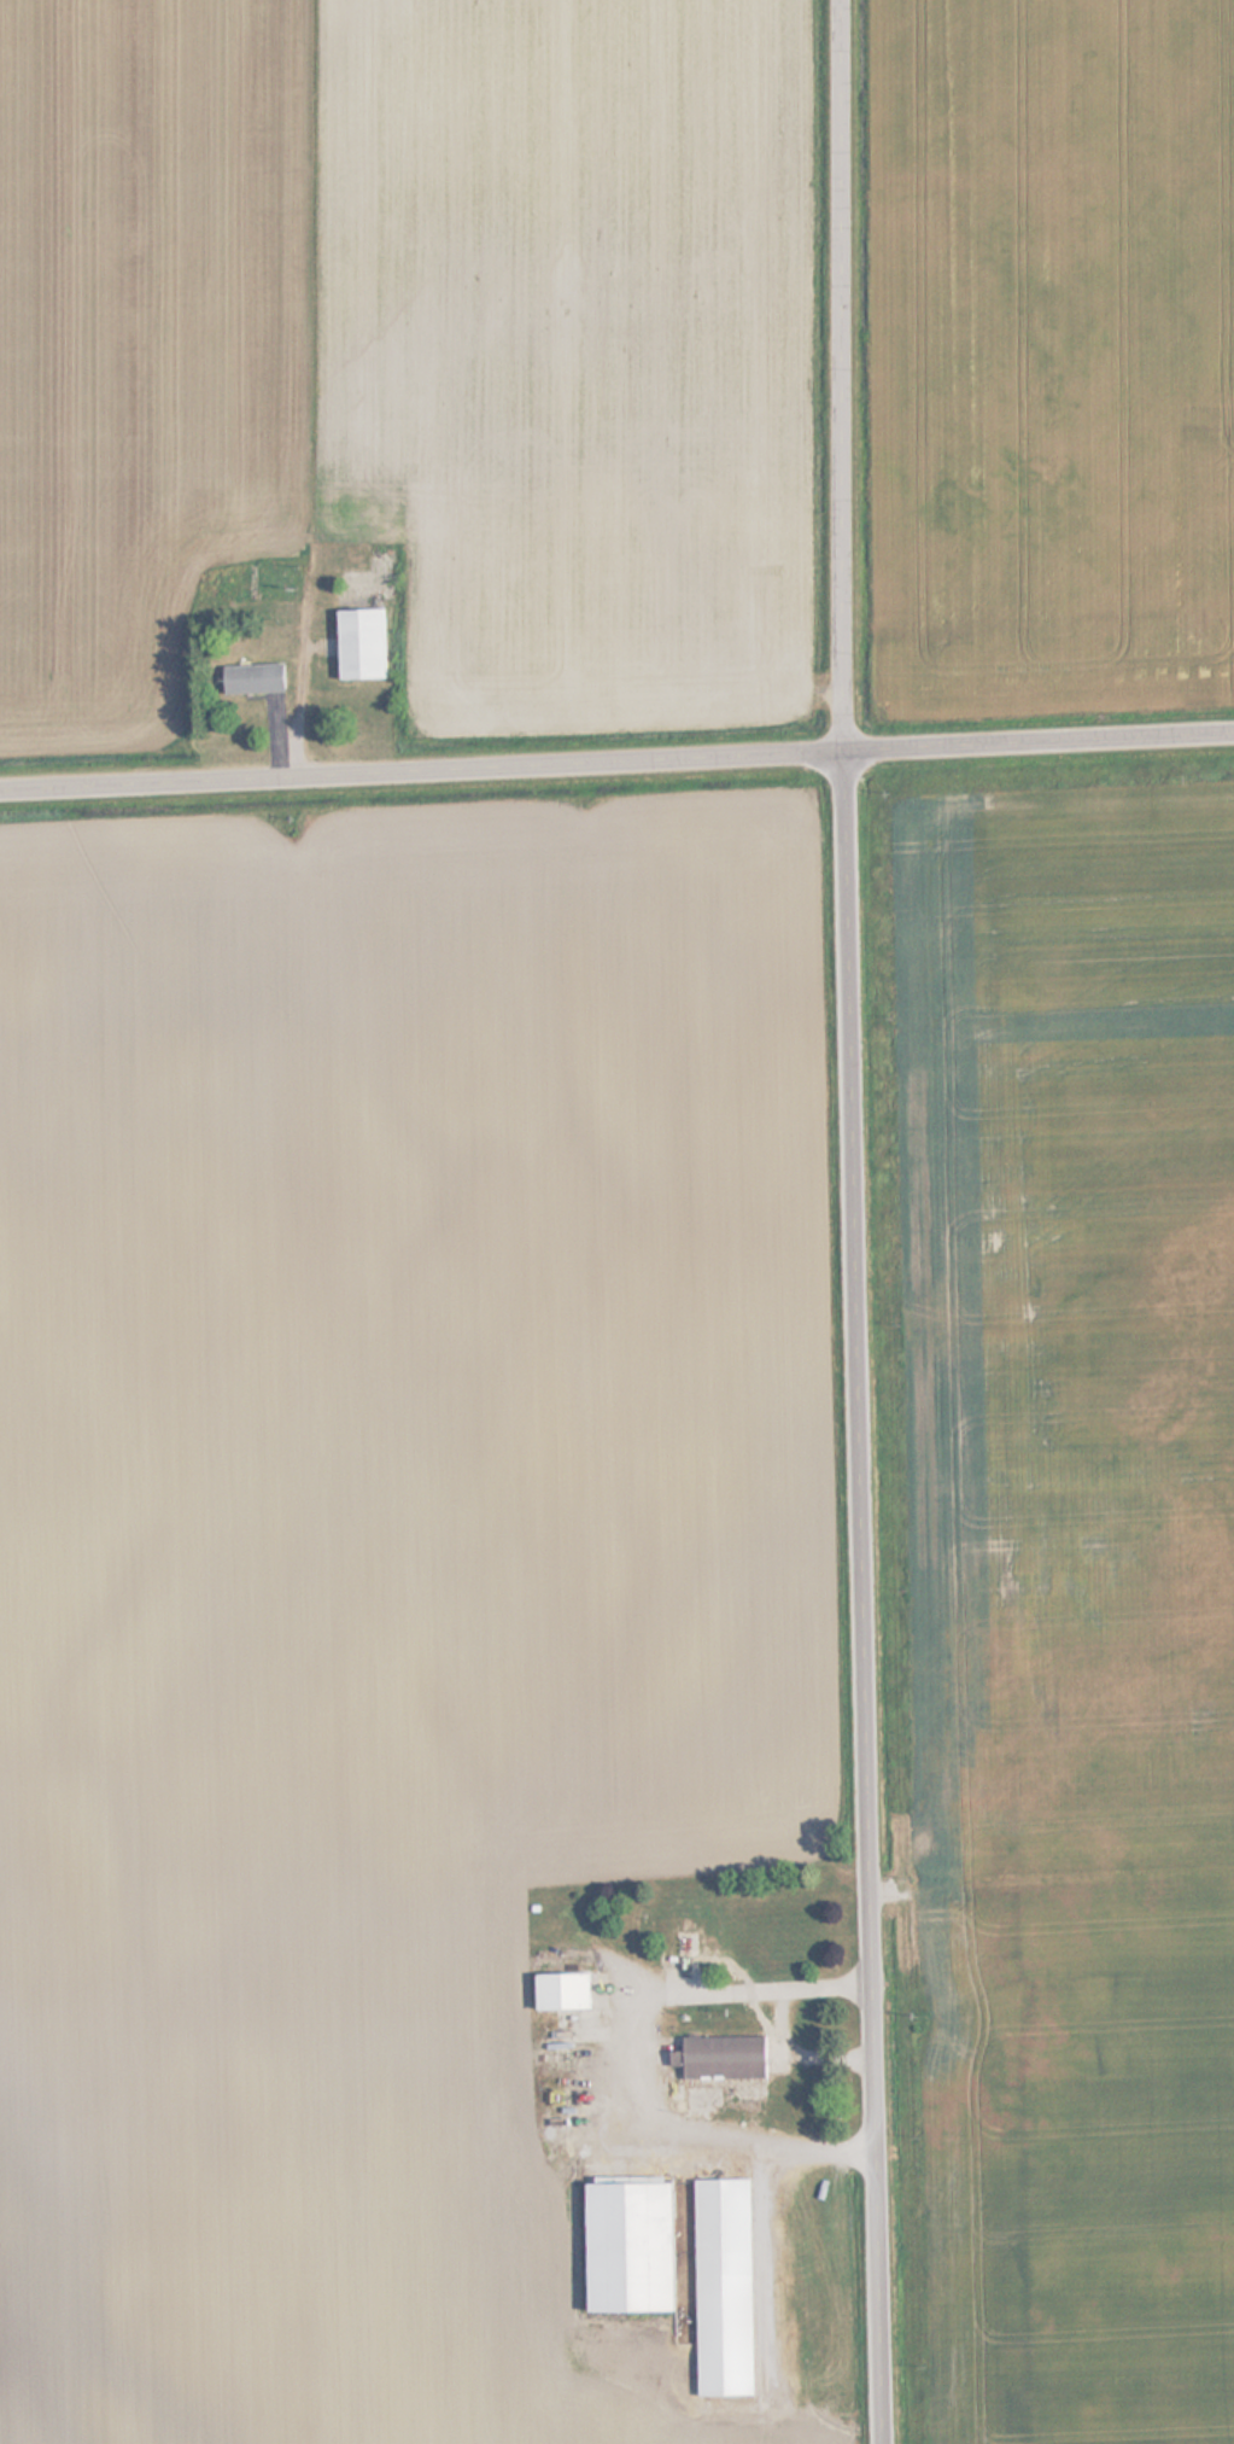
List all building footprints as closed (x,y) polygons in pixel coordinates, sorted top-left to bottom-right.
[(384,679),(383,609),(331,610),(332,681),(384,679)] [(220,666),(220,694),(283,694),(283,665),(220,666)] [(530,2008),(586,2008),(586,1971),(530,1971),(530,2008)] [(677,2077),(765,2077),(765,2035),(678,2036),(678,2052),(666,2052),(666,2065),(677,2065),(677,2077)] [(745,2177),(689,2177),(691,2396),(749,2396),(745,2177)] [(578,2181),(580,2311),(669,2310),(668,2180),(578,2181)]
